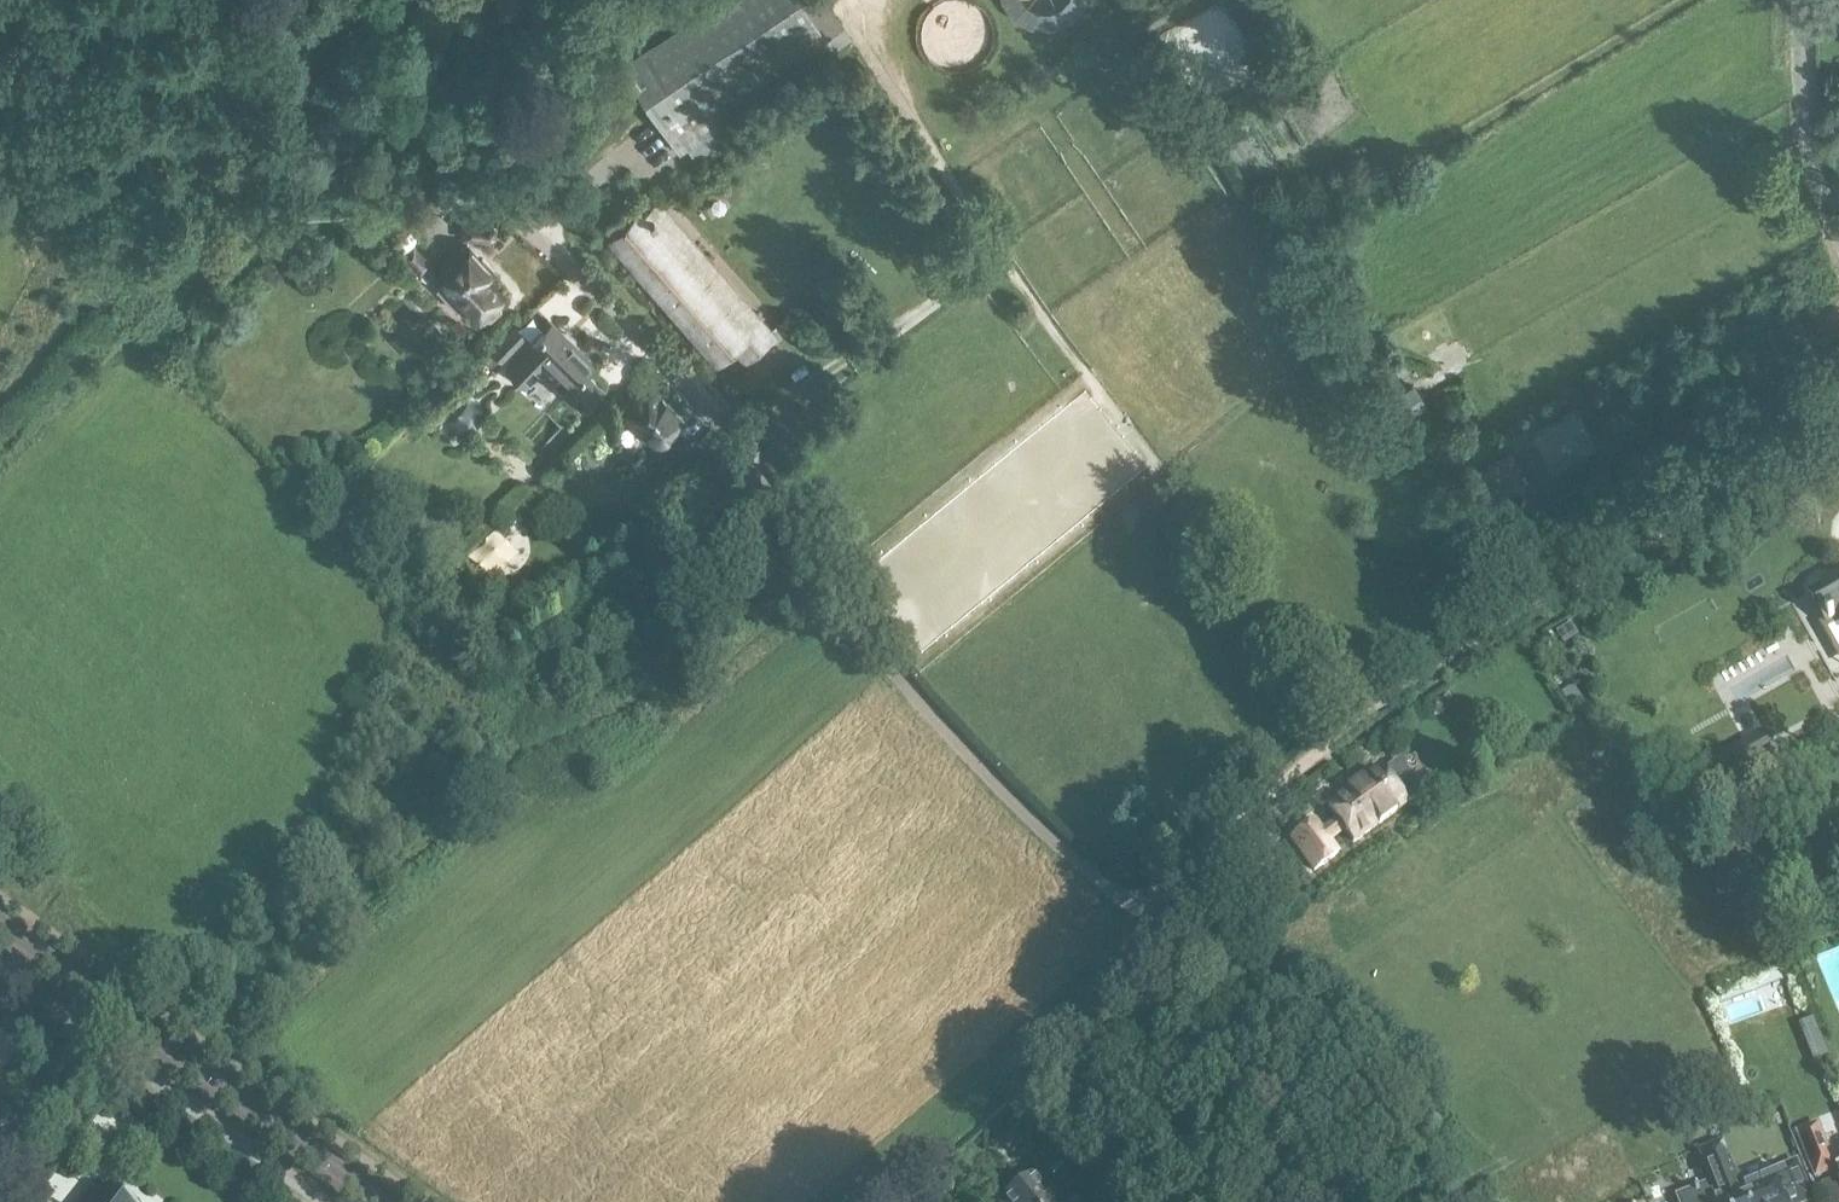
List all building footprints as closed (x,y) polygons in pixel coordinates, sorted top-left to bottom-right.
[(624,62),(681,149),(833,49),(833,50),(852,38),(843,24),(844,23),(828,0),(719,0),(624,62)] [(717,353),(729,342),(746,361),(775,335),(658,201),(616,238),(717,353)] [(461,221),(462,239),(490,238),(496,235),(495,224),(488,220),(461,221)] [(438,272),(445,280),(440,284),(440,293),(455,308),(464,308),(468,313),(471,313),(474,311),(479,315),(483,311),(486,314),(490,314),(501,304),(501,299),(499,297),(503,293),(486,275),(491,270),(467,245),(461,251),(457,247),(441,262),(444,266),(438,272)] [(431,261),(417,246),(406,256),(420,271),(431,261)] [(523,383),(538,368),(563,392),(562,393),(580,411),(602,388),(584,371),(593,362),(552,322),(514,361),(507,368),(523,383)] [(527,337),(515,325),(484,358),(496,369),(527,337)] [(651,436),(656,438),(664,439),(684,419),(654,389),(649,394),(644,389),(637,396),(633,391),(620,405),(651,436)] [(1595,442),(1576,410),(1535,435),(1555,467),(1595,442)] [(501,541),(493,533),(482,544),(491,551),(501,541)] [(1817,597),(1833,630),(1838,627),(1838,585),(1817,597)] [(1565,645),(1579,636),(1572,624),(1557,633),(1565,645)] [(1571,688),(1571,687),(1561,694),(1573,712),(1587,703),(1576,685),(1571,688)] [(1444,715),(1447,708),(1443,702),(1435,702),(1431,709),(1436,716),(1444,715)] [(1714,761),(1728,782),(1778,754),(1766,732),(1714,761)] [(1332,841),(1346,831),(1354,843),(1407,805),(1406,805),(1423,793),(1399,760),(1383,772),(1381,769),(1329,807),(1336,818),(1322,828),(1318,822),(1291,842),(1311,871),(1338,850),(1332,841)] [(1777,928),(1762,922),(1754,937),(1770,945),(1777,928)] [(18,1119),(0,1106),(0,1126),(18,1119)] [(1832,1162),(1817,1125),(1798,1133),(1815,1177),(1833,1170),(1838,1184),(1838,1159),(1832,1162)] [(1789,1127),(1771,1135),(1790,1181),(1809,1174),(1789,1127)] [(1745,1196),(1746,1196),(1726,1144),(1701,1153),(1714,1184),(1679,1198),(1681,1201),(1748,1201),(1745,1196)] [(1742,1184),(1749,1201),(1791,1201),(1777,1170),(1742,1184)] [(998,1201),(1056,1201),(1033,1174),(998,1201)] [(105,1189),(100,1195),(92,1188),(81,1201),(123,1201),(105,1189)]
